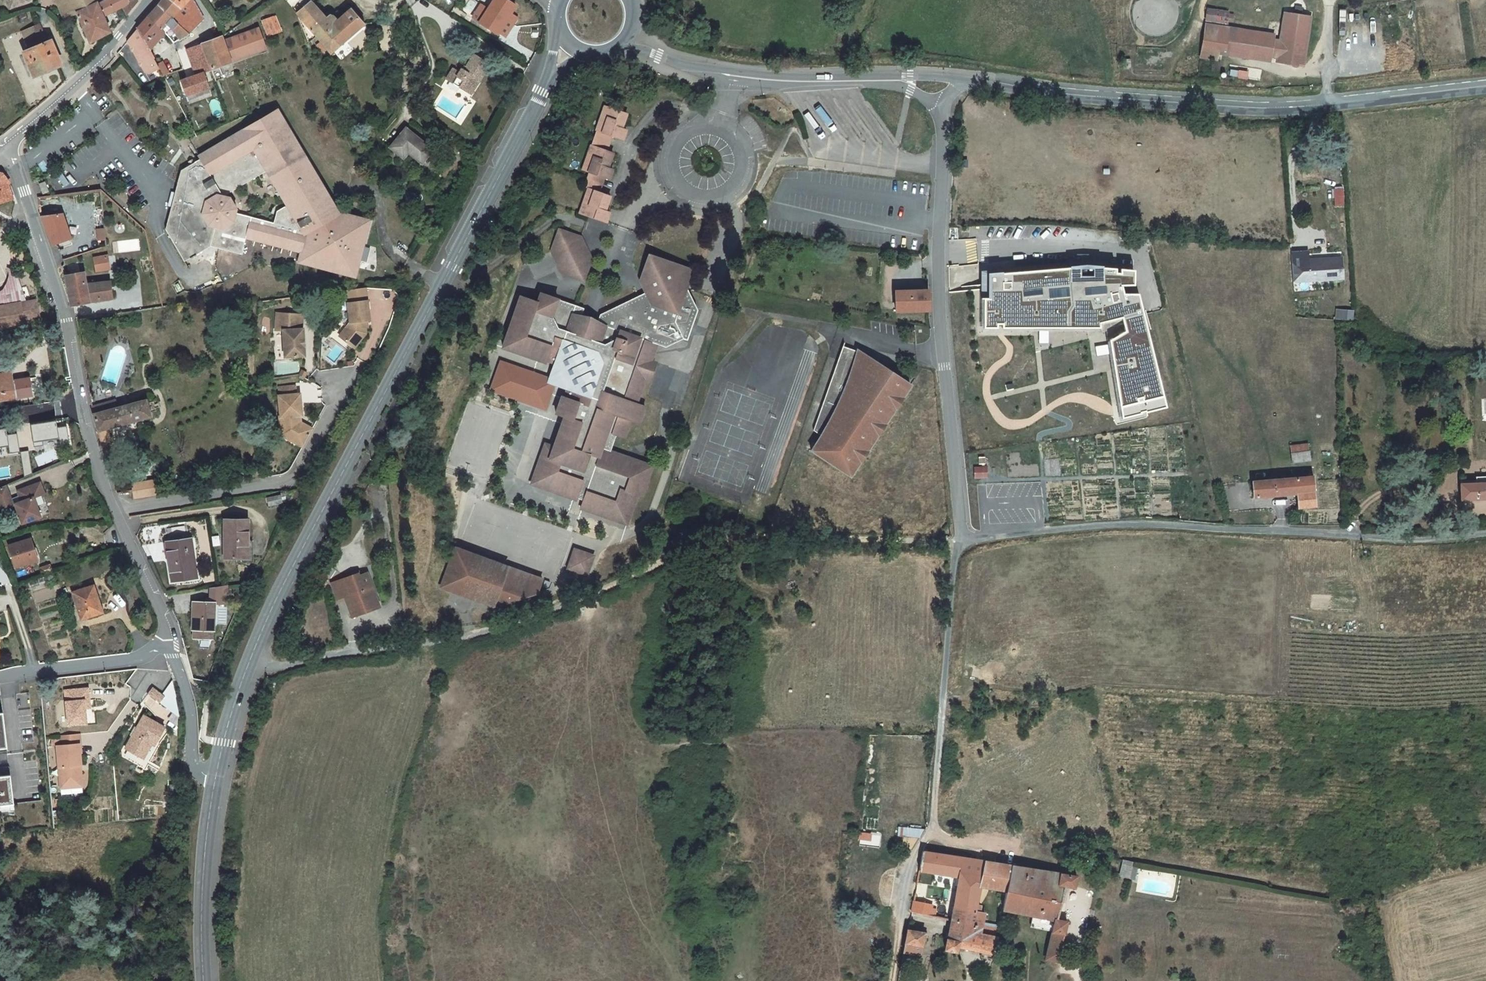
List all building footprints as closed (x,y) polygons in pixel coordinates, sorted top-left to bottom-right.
[(65,19),(78,13),(71,0),(57,0),(65,19)] [(96,0),(71,0),(78,13),(97,3),(96,0)] [(137,0),(105,0),(99,3),(104,15),(123,6),(127,14),(138,2),(137,0)] [(157,6),(172,18),(189,34),(204,19),(194,0),(162,0),(157,6)] [(516,6),(507,0),(494,0),(489,8),(507,20),(511,13),(516,6)] [(310,2),(297,13),(307,24),(317,37),(331,53),(364,24),(351,9),(350,7),(346,11),(347,12),(337,21),(333,16),(330,14),(324,18),(320,22),(313,15),(317,10),(310,2)] [(107,34),(110,32),(109,30),(97,3),(78,13),(89,38),(105,30),(107,34)] [(481,4),(476,13),(483,17),(480,22),(479,22),(497,34),(499,32),(507,20),(489,8),(481,4)] [(157,6),(147,17),(165,32),(174,42),(189,34),(172,18),(157,6)] [(1208,9),(1207,21),(1230,22),(1230,10),(1208,9)] [(317,10),(313,15),(320,22),(324,18),(317,10)] [(307,24),(297,13),(302,28),(309,44),(317,37),(307,24)] [(483,17),(476,13),(473,17),(480,22),(483,17)] [(517,17),(511,13),(507,20),(513,24),(517,17)] [(1284,40),(1283,50),(1301,53),(1307,16),(1288,13),(1284,40)] [(147,17),(137,29),(150,50),(153,48),(152,47),(152,46),(149,47),(148,45),(157,35),(160,38),(165,32),(147,17)] [(270,18),(263,21),(269,36),(276,33),(270,18)] [(505,36),(513,24),(507,20),(499,32),(505,36)] [(1377,24),(1379,42),(1386,42),(1384,23),(1377,24)] [(35,75),(59,65),(50,42),(48,43),(40,24),(22,31),(30,50),(25,52),(35,75)] [(1205,24),(1200,56),(1217,59),(1219,49),(1271,58),(1274,39),(1218,30),(1217,32),(1214,32),(1215,26),(1205,24)] [(259,28),(252,31),(259,52),(266,49),(259,28)] [(128,41),(145,72),(149,73),(160,68),(158,64),(150,50),(137,29),(128,41)] [(90,43),(107,34),(105,30),(89,38),(90,43)] [(223,41),(231,62),(259,52),(252,31),(223,41)] [(157,35),(148,45),(149,47),(152,46),(152,47),(160,38),(157,35)] [(222,36),(201,44),(211,70),(215,81),(216,81),(224,78),(219,67),(231,62),(223,41),(222,36)] [(1284,40),(1274,39),(1271,58),(1281,59),(1283,50),(1284,40)] [(201,44),(186,49),(196,75),(211,70),(201,44)] [(1301,53),(1283,50),(1281,59),(1281,62),(1300,65),(1301,53)] [(446,79),(468,93),(477,79),(480,81),(490,64),(474,54),(464,71),(462,69),(459,73),(453,69),(446,79)] [(162,62),(158,64),(160,68),(164,76),(169,74),(162,62)] [(477,79),(468,93),(471,95),(480,81),(477,79)] [(627,114),(605,106),(600,121),(606,123),(603,133),(597,131),(591,146),(586,161),(592,163),(589,172),(584,187),(588,189),(583,204),(589,206),(586,215),(588,216),(606,222),(610,213),(605,211),(610,196),(599,192),(604,178),(609,179),(613,169),(608,168),(613,153),(606,151),(611,136),(623,140),(626,130),(622,129),(627,114)] [(210,246),(242,254),(246,237),(301,252),(299,258),(336,268),(335,271),(355,277),(369,221),(349,215),(349,219),(335,215),(314,178),(317,177),(297,143),(294,145),(274,112),(199,156),(201,159),(181,170),(175,192),(171,207),(165,229),(185,262),(190,258),(191,260),(197,256),(196,255),(210,246)] [(606,123),(600,121),(597,131),(603,133),(606,123)] [(433,150),(406,128),(390,148),(404,158),(408,152),(422,163),(433,150)] [(586,161),(583,170),(589,172),(592,163),(586,161)] [(13,200),(9,188),(7,185),(10,183),(3,175),(0,174),(0,204),(13,200)] [(45,182),(39,184),(43,194),(49,192),(45,182)] [(1334,189),(1336,205),(1344,205),(1343,189),(1334,189)] [(589,206),(583,204),(580,213),(586,215),(589,206)] [(41,216),(41,217),(53,245),(71,238),(62,214),(41,216)] [(105,229),(97,229),(98,240),(106,239),(105,229)] [(581,237),(559,230),(552,251),(562,273),(584,281),(591,259),(581,237)] [(535,278),(558,268),(551,253),(528,263),(535,278)] [(521,296),(503,348),(546,363),(547,360),(555,363),(554,365),(565,388),(567,389),(564,397),(562,397),(556,414),(564,417),(554,447),(546,444),(531,484),(577,500),(577,498),(584,500),(581,508),(627,524),(637,494),(642,496),(653,466),(610,451),(616,435),(624,438),(630,420),(639,423),(645,406),(636,403),(645,378),(651,361),(657,344),(666,347),(675,321),(683,339),(687,340),(697,310),(686,287),(675,264),(649,255),(640,281),(646,293),(600,315),(597,323),(595,328),(579,323),(581,317),(583,308),(541,294),(538,302),(521,296)] [(108,256),(94,258),(97,271),(109,269),(108,256)] [(336,268),(299,258),(298,262),(335,271),(336,268)] [(1342,259),(1307,262),(1309,281),(1343,278),(1342,259)] [(693,270),(675,264),(686,287),(693,270)] [(1134,285),(1134,270),(1121,269),(1121,273),(1116,273),(1115,269),(1087,266),(1061,268),(1061,272),(1025,275),(1025,271),(1002,273),(1002,272),(988,273),(988,298),(981,298),(981,299),(984,299),(984,328),(998,328),(997,324),(1002,324),(1002,328),(1100,328),(1100,323),(1122,318),(1143,313),(1139,294),(1124,294),(1122,285),(1134,285)] [(20,302),(21,304),(26,302),(16,270),(8,268),(9,281),(2,290),(0,292),(0,306),(20,302)] [(84,272),(66,276),(72,305),(112,299),(110,281),(86,285),(84,272)] [(929,290),(895,291),(896,311),(930,311),(929,290)] [(21,304),(24,319),(39,316),(36,300),(26,302),(21,304)] [(348,337),(345,341),(355,348),(366,333),(365,321),(370,320),(368,301),(348,303),(350,323),(343,332),(348,337)] [(7,326),(7,327),(14,326),(14,325),(25,323),(24,319),(21,304),(20,302),(0,306),(0,328),(7,326)] [(284,331),(285,357),(305,356),(303,329),(302,329),(302,315),(281,313),(280,330),(284,331)] [(1143,313),(1122,318),(1125,331),(1109,340),(1121,408),(1139,403),(1138,399),(1142,398),(1143,404),(1144,404),(1144,402),(1165,396),(1143,313)] [(597,323),(581,317),(579,323),(595,328),(597,323)] [(343,332),(340,336),(345,341),(348,337),(343,332)] [(823,434),(822,436),(821,437),(820,436),(820,437),(821,438),(812,450),(811,451),(812,451),(813,451),(825,459),(824,460),(825,460),(825,459),(837,467),(837,468),(838,468),(850,476),(851,477),(852,476),(851,476),(859,463),(860,464),(860,463),(860,462),(868,450),(869,450),(869,449),(877,436),(877,437),(878,436),(877,436),(885,423),(886,423),(887,423),(886,422),(894,410),(895,410),(896,409),(895,409),(903,396),(904,397),(904,396),(911,385),(872,360),(869,364),(857,359),(859,352),(843,346),(814,428),(823,434)] [(565,388),(554,365),(548,382),(565,388)] [(0,374),(0,400),(15,398),(11,372),(0,374)] [(279,416),(281,431),(291,437),(292,435),(305,443),(313,429),(301,422),(300,415),(302,415),(300,394),(296,394),(295,386),(279,387),(280,395),(279,395),(281,416),(279,416)] [(116,400),(92,407),(93,414),(118,407),(116,400)] [(118,407),(93,414),(98,431),(108,428),(151,416),(150,413),(156,411),(154,402),(147,403),(146,400),(118,407)] [(281,431),(281,435),(303,447),(305,443),(292,435),(291,437),(281,431)] [(109,433),(99,436),(106,457),(115,455),(109,433)] [(1292,462),(1311,461),(1310,443),(1291,444),(1292,462)] [(988,466),(975,467),(975,478),(989,478),(988,466)] [(1313,476),(1252,482),(1253,497),(1296,493),(1298,507),(1316,506),(1313,476)] [(1461,500),(1485,499),(1485,476),(1476,477),(1476,480),(1476,483),(1460,484),(1461,500)] [(162,480),(133,485),(135,497),(164,492),(163,488),(162,480)] [(0,488),(0,510),(15,505),(22,523),(40,517),(33,498),(44,494),(40,483),(18,491),(20,498),(11,501),(6,485),(0,488)] [(281,495),(267,498),(268,506),(283,503),(281,495)] [(247,520),(225,520),(225,558),(248,557),(247,520)] [(30,539),(9,546),(13,557),(16,567),(37,560),(34,551),(37,550),(35,544),(32,545),(30,539)] [(186,539),(166,542),(172,582),(197,578),(192,548),(188,549),(186,539)] [(9,546),(2,548),(6,559),(8,559),(13,557),(9,546)] [(455,548),(441,587),(494,606),(495,602),(502,604),(522,597),(500,589),(508,567),(455,548)] [(594,556),(575,549),(568,568),(587,575),(594,556)] [(13,557),(8,559),(11,569),(16,567),(13,557)] [(50,564),(40,568),(42,574),(52,571),(50,564)] [(508,567),(500,589),(522,597),(538,592),(542,580),(508,567)] [(40,568),(31,571),(33,577),(42,574),(40,568)] [(357,573),(332,583),(338,599),(345,597),(352,617),(380,607),(375,594),(371,595),(368,586),(370,581),(368,576),(363,573),(358,575),(357,573)] [(53,574),(43,577),(45,583),(55,579),(53,574)] [(73,592),(81,619),(103,612),(100,603),(99,603),(94,585),(73,592)] [(226,599),(226,586),(209,587),(210,599),(226,599)] [(192,629),(194,629),(193,637),(212,638),(212,632),(212,630),(214,630),(214,614),(214,603),(193,602),(192,629)] [(172,680),(164,692),(168,696),(176,695),(172,680)] [(152,687),(148,693),(160,702),(165,696),(158,691),(152,687)] [(89,688),(65,690),(68,725),(87,723),(85,708),(84,701),(90,700),(89,688)] [(9,747),(5,714),(0,715),(0,748),(9,747)] [(164,727),(144,715),(126,748),(140,757),(150,738),(156,742),(164,727)] [(61,735),(62,745),(79,744),(78,734),(61,735)] [(150,738),(140,757),(143,758),(152,743),(155,745),(156,742),(150,738)] [(62,745),(57,746),(61,788),(73,787),(72,781),(82,781),(81,769),(78,770),(77,765),(81,765),(79,744),(62,745)] [(0,776),(0,811),(15,810),(12,776),(0,776)] [(926,829),(903,827),(903,837),(920,838),(926,829)] [(880,849),(882,836),(860,834),(859,846),(880,849)] [(919,870),(918,876),(924,877),(925,872),(956,877),(956,879),(959,880),(952,921),(981,928),(982,927),(985,913),(976,911),(981,886),(1007,890),(1012,866),(923,851),(919,870)] [(1134,863),(1123,860),(1120,875),(1130,878),(1134,863)] [(1065,874),(1012,866),(1007,890),(1003,909),(1033,915),(1055,920),(1053,930),(1046,960),(1059,962),(1067,921),(1057,919),(1065,886),(1074,887),(1077,876),(1065,874)] [(914,901),(912,912),(935,917),(937,909),(932,908),(933,905),(914,901)] [(1055,920),(1033,915),(1031,925),(1053,930),(1055,920)] [(981,928),(952,921),(949,939),(947,939),(945,950),(957,951),(958,946),(959,942),(994,950),(993,954),(994,954),(994,953),(997,954),(998,950),(995,950),(998,937),(997,937),(980,934),(981,929),(981,928)] [(981,929),(980,934),(997,937),(998,932),(981,929)] [(908,930),(904,952),(921,954),(922,946),(924,936),(927,937),(927,933),(925,933),(908,930)] [(994,950),(959,942),(958,946),(993,954),(994,950)]
